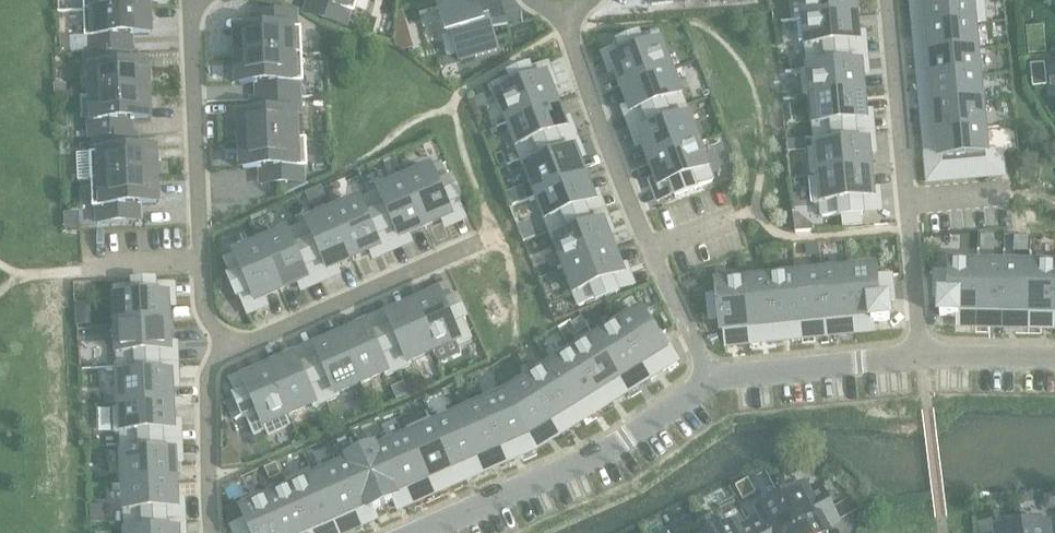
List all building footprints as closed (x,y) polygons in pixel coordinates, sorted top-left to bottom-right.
[(85,12),(98,11),(136,10),(149,9),(148,0),(84,0),(85,12)] [(311,1),(306,15),(347,28),(352,13),(355,15),(360,0),(308,0),(311,1)] [(809,21),(853,17),(851,0),(807,0),(809,21)] [(914,23),(925,22),(923,0),(912,0),(913,11),(913,12),(914,23)] [(915,31),(926,30),(974,25),(985,24),(982,0),(972,1),(971,0),(957,0),(943,1),(942,0),(923,0),(925,22),(914,23),(915,31)] [(441,14),(448,39),(445,40),(450,56),(459,53),(461,62),(497,52),(489,26),(483,27),(476,4),(441,14)] [(90,54),(113,53),(118,53),(117,38),(150,36),(149,9),(136,10),(98,11),(85,12),(86,39),(90,39),(90,54)] [(238,32),(240,59),(250,58),(289,57),(303,56),(302,29),(299,29),(298,14),(271,15),(271,31),(238,32)] [(807,48),(808,60),(826,59),(848,57),(847,46),(855,45),(853,17),(809,21),(811,47),(807,48)] [(927,38),(928,56),(976,51),(974,25),(926,30),(915,31),(916,39),(927,38)] [(1029,26),(1031,54),(1049,53),(1047,25),(1029,26)] [(617,62),(627,89),(668,73),(659,49),(663,47),(658,34),(644,40),(643,38),(622,46),(627,58),(617,62)] [(917,58),(919,76),(930,75),(928,56),(927,38),(916,39),(917,56),(917,58)] [(919,76),(920,83),(931,82),(979,78),(976,51),(928,56),(930,75),(919,76)] [(113,53),(90,54),(86,55),(87,70),(94,70),(95,96),(108,96),(148,94),(147,74),(147,67),(114,69),(113,53)] [(250,58),(240,59),(241,86),(274,85),(275,100),(302,99),(301,84),(304,83),(303,56),(289,57),(250,58)] [(816,96),(817,99),(860,95),(857,67),(850,68),(848,57),(826,59),(808,60),(809,73),(803,73),(806,97),(816,96)] [(1049,62),(1032,64),(1035,88),(1052,86),(1049,62)] [(502,98),(512,123),(553,106),(543,80),(535,83),(530,70),(510,78),(511,80),(505,82),(494,87),(498,100),(502,98)] [(644,112),(648,123),(652,121),(672,114),(686,109),(681,97),(677,98),(668,73),(627,89),(636,115),(644,112)] [(981,104),(979,78),(931,82),(920,83),(920,91),(932,90),(933,108),(981,104)] [(922,110),(924,128),(935,127),(933,108),(932,90),(920,91),(922,108),(922,110)] [(94,139),(117,138),(116,122),(149,121),(149,114),(148,94),(108,96),(95,96),(96,123),(89,123),(90,139),(94,139)] [(814,126),(816,139),(833,137),(856,135),(855,124),(863,123),(860,95),(817,99),(819,126),(814,126)] [(242,123),(243,143),(282,141),(297,140),(296,115),(302,115),(302,99),(275,100),(275,116),(242,117),(242,123)] [(924,128),(925,135),(936,134),(984,130),(981,104),(933,108),(935,127),(924,128)] [(518,149),(522,161),(553,149),(560,146),(556,136),(563,133),(553,106),(512,123),(522,147),(518,149)] [(652,121),(648,123),(652,133),(644,136),(654,162),(695,147),(686,122),(690,121),(686,109),(672,114),(652,121)] [(936,134),(925,135),(925,143),(936,142),(938,161),(986,157),(984,130),(936,134)] [(823,174),(823,178),(867,174),(866,156),(865,145),(857,146),(856,135),(833,137),(816,139),(817,151),(811,152),(813,175),(823,174)] [(91,155),(93,182),(105,181),(143,179),(156,179),(155,152),(122,153),(121,138),(117,138),(94,139),(95,154),(91,155)] [(282,141),(243,143),(244,163),(244,171),(278,170),(278,185),(306,184),(305,168),(308,168),(307,140),(297,140),(282,141)] [(928,179),(928,180),(929,179),(938,161),(936,142),(925,143),(927,161),(927,162),(928,179)] [(531,171),(541,196),(582,180),(571,154),(564,157),(560,146),(553,149),(522,161),(527,173),(531,171)] [(695,147),(654,162),(664,189),(671,186),(676,199),(697,192),(696,190),(700,188),(713,183),(709,170),(705,172),(695,147)] [(929,179),(928,180),(929,180),(987,175),(988,175),(988,174),(986,157),(938,161),(929,179)] [(432,176),(407,186),(425,227),(451,216),(448,208),(461,203),(452,183),(450,183),(443,167),(430,172),(432,176)] [(867,174),(823,178),(824,181),(814,182),(816,206),(822,205),(823,218),(839,216),(863,214),(862,202),(870,201),(867,174)] [(105,181),(93,182),(94,209),(97,209),(98,224),(125,223),(124,207),(157,206),(156,179),(143,179),(105,181)] [(404,188),(400,179),(379,188),(381,194),(370,198),(386,236),(397,231),(400,238),(425,227),(407,186),(404,188)] [(582,180),(541,196),(550,220),(546,222),(551,234),(562,229),(581,222),(588,219),(584,209),(592,206),(582,180)] [(376,214),(370,198),(358,203),(360,208),(335,218),(353,259),(379,247),(376,240),(386,236),(376,214)] [(67,216),(66,216),(67,232),(80,231),(79,216),(67,216)] [(353,259),(335,218),(311,229),(309,225),(298,230),(304,245),(314,267),(324,263),(327,270),(353,259)] [(560,244),(569,269),(610,253),(600,227),(593,230),(588,219),(581,222),(562,229),(551,234),(555,246),(560,244)] [(304,245),(298,230),(286,235),(288,239),(263,250),(281,290),(307,279),(304,271),(314,267),(304,245)] [(281,290),(263,250),(239,260),(237,256),(225,262),(232,279),(231,280),(239,300),(252,294),(255,302),(281,290)] [(610,253),(569,269),(579,294),(575,295),(580,308),(591,303),(597,301),(598,303),(618,296),(613,282),(621,279),(610,253)] [(978,269),(951,268),(951,273),(934,273),(934,301),(941,301),(940,317),(959,318),(959,316),(977,317),(978,269)] [(995,328),(1003,329),(1003,317),(1004,270),(1004,269),(978,269),(977,317),(996,317),(995,328)] [(1003,317),(1003,329),(1011,329),(1011,317),(1030,318),(1030,270),(1004,269),(1004,270),(1003,317)] [(1054,330),(1054,270),(1030,270),(1030,318),(1048,318),(1048,330),(1054,330)] [(849,276),(854,323),(872,321),(872,323),(891,321),(889,303),(887,303),(886,293),(893,292),(891,278),(877,280),(876,273),(849,276)] [(828,326),(829,337),(837,337),(835,325),(854,323),(849,276),(823,278),(823,279),(828,326)] [(823,278),(797,281),(802,328),(820,327),(821,338),(829,337),(828,326),(823,279),(823,278)] [(797,281),(771,284),(776,331),(777,343),(785,342),(783,330),(802,328),(797,281)] [(771,284),(745,286),(750,334),(768,332),(769,343),(777,343),(776,331),(771,284)] [(134,288),(116,289),(117,302),(121,302),(122,329),(166,327),(165,298),(157,299),(156,287),(156,285),(134,286),(134,288)] [(750,334),(745,286),(718,289),(718,291),(719,298),(709,299),(711,321),(721,320),(722,333),(729,332),(729,336),(750,334)] [(441,300),(416,312),(433,352),(458,341),(459,345),(472,340),(464,323),(466,322),(465,319),(458,302),(445,308),(441,300)] [(393,330),(383,335),(388,346),(399,372),(411,367),(409,363),(433,352),(416,312),(390,323),(393,330)] [(646,369),(652,379),(657,375),(651,366),(668,356),(672,353),(662,337),(658,339),(643,315),(621,328),(646,369)] [(959,327),(995,328),(996,317),(977,317),(959,316),(959,318),(959,327)] [(1011,329),(1048,330),(1048,318),(1030,318),(1011,317),(1011,329)] [(835,325),(837,337),(873,333),(872,323),(872,321),(854,323),(835,325)] [(166,327),(122,329),(123,355),(119,355),(120,368),(137,367),(160,366),(159,355),(168,355),(166,327)] [(783,330),(785,342),(821,338),(820,327),(802,328),(783,330)] [(599,342),(624,383),(638,374),(644,384),(652,379),(646,369),(621,328),(599,342)] [(369,332),(344,343),(361,383),(386,373),(387,377),(399,372),(388,346),(383,335),(372,339),(369,332)] [(722,333),(724,348),(769,343),(768,332),(750,334),(729,336),(729,332),(722,333)] [(600,397),(606,407),(613,403),(607,393),(624,383),(599,342),(575,357),(600,397)] [(321,362),(311,366),(316,378),(327,403),(339,398),(337,394),(361,383),(344,343),(318,355),(321,362)] [(552,370),(578,411),(594,402),(600,411),(606,407),(600,397),(575,357),(552,370)] [(296,364),(271,375),(289,416),(314,405),(316,408),(327,403),(316,378),(311,366),(299,371),(296,364)] [(137,367),(120,368),(120,381),(125,381),(126,407),(170,405),(168,377),(160,378),(160,366),(137,367)] [(552,370),(531,384),(556,424),(562,434),(568,431),(562,421),(578,411),(552,370)] [(607,393),(613,403),(644,384),(638,374),(624,383),(607,393)] [(238,398),(243,410),(254,435),(266,430),(269,435),(290,426),(286,417),(289,416),(271,375),(247,386),(250,393),(238,398)] [(556,424),(531,384),(509,396),(529,440),(549,429),(555,439),(562,434),(556,424)] [(503,452),(508,463),(515,460),(510,449),(529,440),(509,396),(484,408),(503,452)] [(562,421),(568,431),(600,411),(594,402),(578,411),(562,421)] [(170,405),(126,407),(127,434),(122,434),(123,447),(140,446),(163,445),(163,433),(171,433),(170,405)] [(503,452),(484,408),(460,419),(479,463),(496,455),(501,466),(508,463),(503,452)] [(455,474),(460,484),(467,481),(463,470),(479,463),(460,419),(436,430),(455,474)] [(413,440),(412,440),(431,485),(448,477),(453,487),(460,484),(455,474),(436,430),(431,420),(408,430),(413,440)] [(510,449),(515,460),(555,439),(549,429),(529,440),(510,449)] [(408,495),(412,505),(419,502),(415,492),(431,485),(412,440),(388,451),(408,495)] [(163,445),(123,447),(124,459),(128,459),(129,486),(173,484),(172,456),(164,456),(163,445)] [(364,462),(384,506),(396,501),(394,497),(399,495),(401,499),(405,508),(412,505),(408,495),(388,451),(376,456),(374,451),(362,457),(364,462)] [(463,470),(467,481),(501,466),(496,455),(479,463),(463,470)] [(364,462),(362,457),(350,462),(352,467),(340,472),(360,517),(364,526),(371,523),(367,514),(365,509),(370,507),(372,511),(384,506),(364,462)] [(315,482),(335,527),(353,519),(357,529),(364,526),(360,517),(340,472),(315,482)] [(335,527),(315,482),(311,473),(287,483),(292,493),(309,532),(321,532),(335,527)] [(415,492),(419,502),(453,487),(448,477),(431,485),(415,492)] [(166,512),(174,512),(173,484),(129,486),(130,512),(126,512),(126,525),(143,524),(167,523),(166,512)] [(799,532),(822,532),(827,531),(839,524),(820,488),(807,495),(804,489),(782,502),(799,532)] [(270,502),(284,532),(309,532),(292,493),(270,502)] [(367,514),(371,523),(405,508),(401,499),(399,495),(394,497),(396,501),(384,506),(372,511),(370,507),(365,509),(367,514)] [(270,502),(243,514),(247,522),(238,526),(241,532),(284,532),(270,502)] [(754,532),(799,532),(782,502),(759,514),(762,519),(750,525),(754,532)] [(357,529),(353,519),(335,527),(321,532),(349,532),(357,529)] [(126,525),(127,532),(167,532),(167,523),(143,524),(126,525)]
